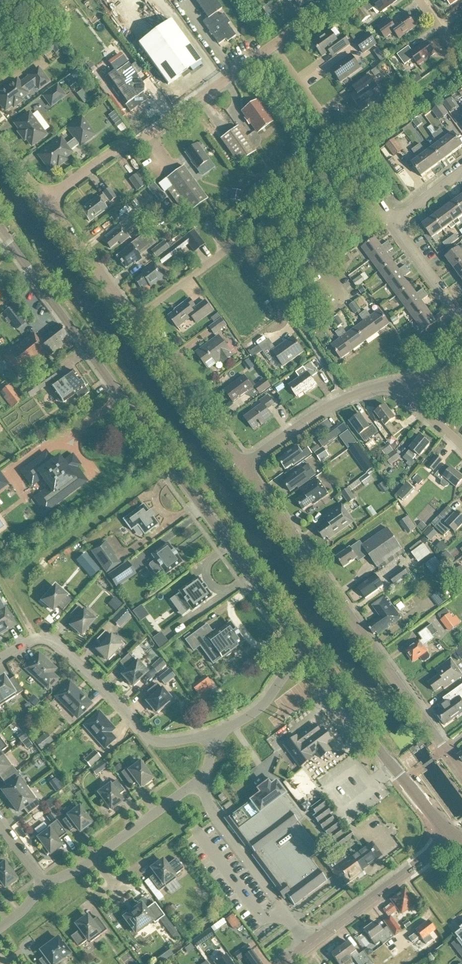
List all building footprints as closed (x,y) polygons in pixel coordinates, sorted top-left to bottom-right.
[(216,13),(222,9),(215,0),(199,0),(196,2),(208,19),(203,22),(219,45),(226,40),(228,42),(236,36),(228,25),(230,23),(223,14),(219,17),(216,13)] [(381,13),(398,1),(397,0),(375,0),(372,2),(373,2),(356,14),(362,23),(371,17),(368,13),(376,7),(381,13)] [(416,27),(408,15),(393,26),(389,20),(378,28),(385,39),(394,32),(399,39),(416,27)] [(171,21),(139,44),(168,86),(201,62),(171,21)] [(336,29),(331,32),(313,44),(323,57),(332,49),(337,55),(350,45),(343,35),(341,37),(336,29)] [(380,49),(369,34),(358,41),(353,35),(351,37),(364,55),(375,47),(377,51),(380,49)] [(55,55),(61,50),(54,42),(41,52),(45,57),(53,52),(55,55)] [(435,54),(427,42),(413,53),(409,47),(397,55),(405,66),(414,59),(419,66),(435,54)] [(341,83),(360,69),(351,56),(332,69),(341,83)] [(146,70),(139,61),(131,67),(129,64),(116,73),(115,72),(106,78),(130,112),(148,100),(143,93),(144,92),(144,86),(137,76),(146,70)] [(48,82),(38,68),(28,76),(29,77),(19,84),(16,80),(0,93),(0,104),(5,110),(12,105),(13,107),(21,101),(20,99),(27,94),(26,93),(35,86),(38,89),(48,82)] [(372,72),(375,77),(381,74),(377,68),(372,72)] [(417,74),(409,81),(413,87),(418,83),(422,80),(417,74)] [(362,112),(377,102),(372,93),(378,88),(370,76),(352,88),(356,93),(351,97),(362,112)] [(51,106),(64,96),(57,86),(43,96),(51,106)] [(82,90),(77,95),(84,104),(90,100),(82,90)] [(448,99),(442,104),(449,114),(456,109),(448,99)] [(257,132),(271,122),(256,102),(243,111),(257,132)] [(440,121),(449,115),(441,105),(433,111),(440,121)] [(112,122),(118,118),(114,112),(108,117),(112,122)] [(31,145),(45,135),(29,114),(15,124),(20,131),(19,132),(24,140),(26,138),(31,145)] [(80,149),(97,136),(82,117),(66,130),(74,140),(66,146),(61,139),(39,156),(49,169),(56,164),(58,166),(65,160),(64,158),(71,153),(70,152),(78,146),(80,149)] [(118,124),(126,133),(131,128),(123,120),(118,124)] [(238,164),(255,152),(237,127),(221,139),(238,164)] [(453,154),(461,147),(461,145),(453,133),(447,138),(441,129),(437,132),(453,154)] [(443,161),(453,154),(437,132),(432,135),(439,144),(433,148),(443,161)] [(394,157),(403,151),(394,139),(386,146),(394,157)] [(443,161),(433,148),(427,153),(420,144),(416,147),(432,169),(443,161)] [(197,169),(208,161),(196,145),(185,152),(197,169)] [(422,177),(432,169),(416,147),(412,151),(418,159),(412,163),(422,177)] [(397,157),(389,163),(398,175),(406,169),(397,157)] [(191,211),(208,199),(184,166),(167,178),(191,211)] [(144,187),(136,175),(128,180),(137,192),(144,187)] [(110,202),(116,198),(109,189),(103,194),(104,195),(99,198),(98,197),(81,210),(89,221),(106,209),(103,204),(108,201),(110,202)] [(444,210),(454,223),(456,226),(461,223),(458,220),(461,217),(461,212),(455,202),(444,210)] [(456,226),(454,223),(444,210),(434,217),(443,230),(449,226),(451,230),(456,226)] [(138,218),(135,215),(133,217),(133,216),(120,226),(105,237),(107,240),(104,242),(110,249),(118,242),(120,244),(129,237),(128,236),(140,225),(136,220),(138,218)] [(437,235),(443,230),(434,217),(423,225),(428,233),(424,236),(429,243),(433,240),(435,243),(440,239),(437,235)] [(193,231),(170,249),(174,255),(187,244),(194,253),(204,245),(193,231)] [(449,239),(453,244),(459,239),(456,234),(449,239)] [(141,237),(131,244),(124,249),(125,251),(117,257),(126,269),(134,262),(135,264),(141,259),(137,254),(148,247),(141,237)] [(371,260),(391,245),(388,242),(382,247),(375,238),(362,248),(371,260)] [(447,249),(453,244),(449,239),(443,244),(447,249)] [(156,259),(170,249),(164,241),(151,252),(156,259)] [(380,272),(393,262),(387,254),(393,249),(391,245),(371,260),(380,272)] [(461,263),(461,246),(446,258),(454,269),(461,263)] [(389,284),(408,269),(406,266),(399,271),(393,262),(380,272),(389,284)] [(150,287),(164,276),(153,263),(141,272),(143,274),(134,280),(140,288),(142,286),(143,288),(148,284),(150,287)] [(397,296),(411,286),(404,277),(411,273),(408,269),(389,284),(397,296)] [(361,276),(353,282),(356,288),(365,282),(361,276)] [(366,291),(362,286),(357,289),(360,292),(361,294),(366,291)] [(406,308),(426,293),(423,290),(417,294),(411,286),(397,296),(406,308)] [(415,319),(428,310),(422,301),(428,297),(426,293),(406,308),(415,319)] [(212,311),(205,301),(192,311),(190,309),(194,306),(189,299),(178,307),(179,309),(169,316),(178,327),(192,317),(196,323),(212,311)] [(389,314),(395,310),(390,304),(383,309),(388,315),(389,314)] [(12,307),(3,314),(11,323),(19,316),(12,307)] [(363,313),(377,333),(390,324),(380,310),(371,317),(367,310),(363,313)] [(428,310),(415,319),(424,332),(443,317),(441,313),(434,318),(428,310)] [(221,318),(217,313),(210,319),(214,323),(221,318)] [(365,341),(377,333),(363,313),(360,315),(364,322),(356,328),(365,341)] [(343,325),(337,316),(332,320),(338,329),(343,325)] [(215,336),(227,327),(221,319),(209,328),(215,336)] [(68,336),(60,325),(39,341),(34,333),(3,357),(18,377),(51,352),(51,353),(63,344),(61,341),(68,336)] [(365,341),(356,328),(347,334),(343,328),(339,330),(353,350),(365,341)] [(341,359),(353,350),(339,330),(335,333),(340,339),(331,346),(341,359)] [(224,363),(234,355),(219,336),(197,353),(208,369),(221,359),(224,363)] [(303,353),(293,338),(276,350),(269,339),(251,352),(250,351),(249,352),(253,359),(263,352),(269,361),(276,357),(283,367),(303,353)] [(309,392),(317,386),(311,377),(317,373),(310,363),(303,368),(307,373),(289,386),(297,398),(307,390),(309,392)] [(79,379),(73,371),(51,386),(63,403),(76,394),(80,400),(90,393),(85,386),(87,385),(83,378),(81,380),(80,378),(79,379)] [(53,372),(34,385),(38,392),(58,378),(53,372)] [(234,403),(253,388),(244,376),(225,391),(234,403)] [(271,387),(265,379),(254,387),(260,395),(271,387)] [(274,387),(278,393),(285,388),(281,382),(274,387)] [(12,408),(21,401),(9,386),(0,393),(0,394),(12,408)] [(277,394),(274,389),(269,392),(273,397),(277,394)] [(263,425),(273,417),(268,410),(275,405),(268,396),(261,401),(263,404),(245,417),(253,429),(262,423),(263,425)] [(396,419),(386,405),(380,409),(378,409),(375,410),(373,412),(373,415),(376,424),(382,421),(386,426),(394,437),(404,429),(400,424),(395,428),(391,422),(396,419)] [(370,438),(365,432),(370,428),(360,415),(350,422),(360,435),(365,442),(370,438)] [(322,448),(346,431),(341,424),(317,441),(322,448)] [(351,435),(349,431),(342,436),(344,440),(351,435)] [(387,441),(380,431),(373,436),(382,448),(389,443),(387,441)] [(420,457),(430,444),(421,436),(410,449),(410,450),(403,459),(412,466),(415,462),(413,461),(417,455),(420,457)] [(395,442),(392,437),(387,441),(389,443),(395,451),(399,444),(398,442),(395,442)] [(358,444),(350,450),(354,456),(362,450),(358,444)] [(301,451),(297,446),(285,455),(286,456),(279,461),(285,470),(292,465),(293,466),(312,453),(307,447),(301,451)] [(333,454),(327,446),(324,448),(321,450),(319,447),(314,451),(315,453),(315,454),(321,463),(330,457),(329,456),(333,454)] [(390,466),(401,459),(396,451),(385,459),(386,460),(383,462),(387,467),(390,465),(390,466)] [(51,464),(45,456),(23,472),(32,484),(42,477),(51,488),(36,499),(45,511),(85,482),(74,468),(78,465),(72,457),(62,465),(58,459),(51,464)] [(434,471),(443,460),(437,456),(428,467),(434,471)] [(362,468),(366,473),(375,467),(370,462),(362,468)] [(316,475),(309,465),(303,469),(302,468),(290,477),(291,478),(284,483),(290,492),(297,487),(298,489),(310,480),(310,479),(316,475)] [(448,472),(443,467),(438,473),(444,478),(443,478),(444,479),(442,482),(441,485),(445,488),(448,487),(451,484),(456,488),(461,481),(461,477),(452,468),(448,472)] [(373,481),(368,475),(368,474),(362,479),(360,480),(365,487),(373,481)] [(314,505),(329,495),(317,479),(301,491),(305,495),(297,501),(303,510),(313,503),(314,505)] [(407,483),(395,495),(404,502),(415,490),(407,483)] [(349,505),(356,500),(348,488),(341,494),(349,505)] [(149,513),(144,505),(123,520),(131,531),(138,526),(145,535),(158,525),(153,518),(153,517),(150,512),(149,513)] [(329,539),(354,521),(342,505),(324,517),(328,523),(318,531),(324,539),(327,537),(329,539)] [(461,526),(461,516),(457,512),(446,524),(442,520),(435,528),(444,537),(451,529),(455,533),(461,526)] [(413,515),(404,521),(411,534),(421,528),(413,515)] [(402,550),(387,528),(362,546),(360,542),(350,549),(350,548),(337,558),(344,568),(357,559),(359,562),(368,555),(376,568),(402,550)] [(431,542),(438,535),(431,528),(423,535),(431,542)] [(428,543),(425,539),(409,551),(419,564),(431,555),(424,546),(428,543)] [(446,541),(441,546),(447,551),(451,545),(446,541)] [(117,561),(114,557),(116,556),(105,542),(90,552),(106,574),(121,564),(118,560),(117,561)] [(166,576),(183,564),(167,543),(151,556),(154,561),(149,565),(149,567),(154,574),(156,575),(162,571),(166,576)] [(455,560),(446,552),(439,559),(447,567),(455,560)] [(90,578),(100,570),(85,554),(76,562),(90,578)] [(443,567),(436,558),(425,566),(432,575),(443,567)] [(116,589),(136,575),(127,562),(107,576),(116,589)] [(461,581),(461,566),(450,575),(457,585),(461,581)] [(405,570),(403,568),(389,578),(394,586),(411,573),(408,568),(405,570)] [(366,599),(383,587),(375,576),(358,588),(366,599)] [(203,585),(198,578),(178,592),(180,594),(170,601),(181,617),(191,610),(192,611),(212,597),(206,590),(207,590),(204,585),(203,585)] [(71,602),(55,588),(49,595),(47,594),(41,601),(44,603),(43,605),(48,609),(49,608),(53,611),(57,607),(63,612),(71,602)] [(446,595),(442,590),(431,598),(439,608),(450,600),(449,599),(451,598),(448,593),(446,595)] [(378,635),(401,618),(385,596),(371,606),(380,617),(367,626),(374,635),(376,633),(378,635)] [(116,600),(110,607),(112,609),(115,612),(122,605),(117,600),(116,600)] [(1,635),(0,634),(14,625),(5,609),(4,609),(0,603),(0,636),(1,635)] [(140,622),(149,616),(141,606),(132,612),(140,622)] [(83,637),(89,630),(87,629),(94,621),(78,607),(69,617),(75,622),(71,627),(75,630),(74,631),(79,636),(80,634),(83,637)] [(119,629),(131,617),(122,609),(111,621),(119,629)] [(453,619),(450,614),(441,621),(449,633),(461,623),(456,616),(453,619)] [(244,642),(231,623),(214,635),(207,626),(186,641),(193,651),(200,646),(213,664),(224,656),(226,658),(232,654),(231,652),(238,646),(240,647),(243,645),(242,643),(244,642)] [(429,659),(430,657),(423,647),(435,639),(432,636),(438,632),(432,624),(418,635),(422,641),(406,652),(413,662),(419,657),(422,662),(425,662),(429,659)] [(108,662),(115,655),(113,654),(120,647),(105,632),(96,641),(102,647),(98,651),(101,654),(100,656),(105,660),(106,659),(108,662)] [(159,649),(168,643),(161,633),(152,639),(159,649)] [(133,688),(140,681),(139,680),(146,673),(129,655),(119,663),(127,672),(123,676),(126,680),(125,681),(130,686),(131,685),(133,688)] [(45,661),(39,656),(26,670),(48,689),(57,679),(51,674),(55,670),(49,664),(50,663),(46,660),(45,661)] [(157,674),(166,666),(160,659),(151,667),(157,674)] [(461,676),(461,674),(451,659),(435,670),(439,676),(429,683),(435,692),(443,687),(444,689),(461,676)] [(169,669),(158,678),(164,686),(175,677),(169,669)] [(5,704),(22,692),(13,678),(7,683),(4,678),(0,680),(0,696),(5,704)] [(203,695),(213,687),(207,679),(197,687),(203,695)] [(76,690),(70,684),(56,697),(66,707),(65,708),(69,712),(70,711),(77,718),(90,705),(79,693),(80,692),(77,689),(76,690)] [(157,714),(164,708),(163,707),(170,701),(157,685),(147,693),(152,699),(147,703),(151,707),(149,708),(154,713),(155,712),(157,714)] [(443,699),(447,703),(439,709),(440,710),(436,713),(445,726),(460,714),(456,708),(461,704),(461,685),(443,699)] [(35,707),(40,702),(33,695),(28,701),(35,707)] [(105,720),(99,714),(85,726),(104,748),(114,739),(109,734),(113,730),(108,723),(109,722),(106,719),(105,720)] [(319,731),(314,725),(296,738),(295,737),(284,745),(300,766),(311,758),(309,756),(315,752),(320,758),(329,751),(325,744),(328,742),(328,738),(322,729),(319,731)] [(42,752),(54,742),(47,734),(35,743),(42,752)] [(101,758),(95,751),(84,761),(91,768),(101,758)] [(16,772),(4,756),(0,759),(0,778),(3,782),(16,772)] [(104,761),(91,770),(96,777),(109,767),(104,761)] [(146,772),(140,764),(130,772),(128,769),(121,774),(131,787),(137,782),(141,787),(145,784),(146,785),(151,781),(150,780),(153,778),(147,771),(146,772)] [(120,765),(114,769),(117,773),(123,769),(120,765)] [(10,802),(29,789),(16,772),(3,782),(8,788),(3,792),(4,793),(2,794),(6,799),(8,799),(10,802)] [(113,810),(118,806),(117,805),(121,801),(118,797),(124,792),(116,782),(99,794),(105,802),(103,803),(109,811),(112,809),(113,810)] [(260,794),(228,819),(248,845),(254,854),(280,888),(278,889),(284,897),(286,896),(287,898),(294,906),(326,881),(310,859),(319,852),(298,823),(303,819),(276,783),(270,787),(268,783),(257,791),(259,793),(260,794)] [(29,789),(10,802),(18,813),(23,809),(28,815),(41,806),(29,789)] [(221,802),(226,798),(223,793),(218,797),(221,802)] [(344,834),(330,815),(332,813),(322,799),(310,808),(315,814),(312,816),(337,850),(323,860),(343,887),(363,872),(362,870),(380,856),(371,844),(363,850),(349,830),(344,834)] [(85,817),(79,809),(62,822),(70,832),(76,827),(80,832),(84,829),(85,830),(90,826),(89,825),(92,823),(87,815),(85,817)] [(57,821),(36,836),(44,847),(41,849),(47,857),(51,853),(52,855),(58,851),(57,849),(61,846),(57,842),(67,834),(57,821)] [(184,869),(176,859),(166,866),(163,862),(152,869),(155,874),(149,879),(159,892),(176,880),(174,877),(184,869)] [(2,862),(0,863),(0,884),(1,883),(5,888),(9,885),(10,886),(15,882),(14,881),(17,879),(12,871),(10,872),(2,862)] [(387,927),(394,936),(401,931),(390,915),(398,909),(401,914),(414,904),(404,890),(391,901),(393,903),(383,910),(388,918),(383,922),(386,926),(387,927)] [(180,938),(155,903),(145,911),(141,906),(135,911),(134,910),(130,912),(131,914),(124,919),(136,934),(152,921),(154,924),(159,921),(175,942),(180,938)] [(233,915),(226,920),(233,930),(240,925),(233,915)] [(91,922),(87,918),(77,925),(80,930),(70,937),(78,948),(88,941),(90,944),(107,931),(97,918),(91,922)] [(405,928),(410,924),(407,919),(402,923),(405,928)] [(226,925),(223,920),(211,929),(214,934),(226,925)] [(394,936),(387,927),(381,931),(375,922),(364,930),(375,946),(381,942),(383,945),(394,936)] [(432,940),(428,935),(434,931),(428,922),(415,931),(416,933),(408,939),(411,943),(419,937),(425,945),(432,940)] [(457,932),(453,935),(457,941),(452,944),(458,953),(461,951),(461,953),(461,928),(457,932)] [(396,950),(408,941),(404,934),(391,944),(396,950)] [(69,954),(58,939),(41,952),(45,957),(38,961),(40,963),(56,963),(69,954)] [(348,942),(331,954),(338,963),(352,963),(354,963),(355,963),(373,963),(367,956),(364,952),(358,956),(348,942)] [(247,945),(234,954),(238,960),(243,957),(248,963),(261,963),(247,945)] [(129,951),(123,957),(127,961),(133,954),(129,951)] [(167,960),(162,954),(155,959),(159,963),(162,963),(167,960)]
